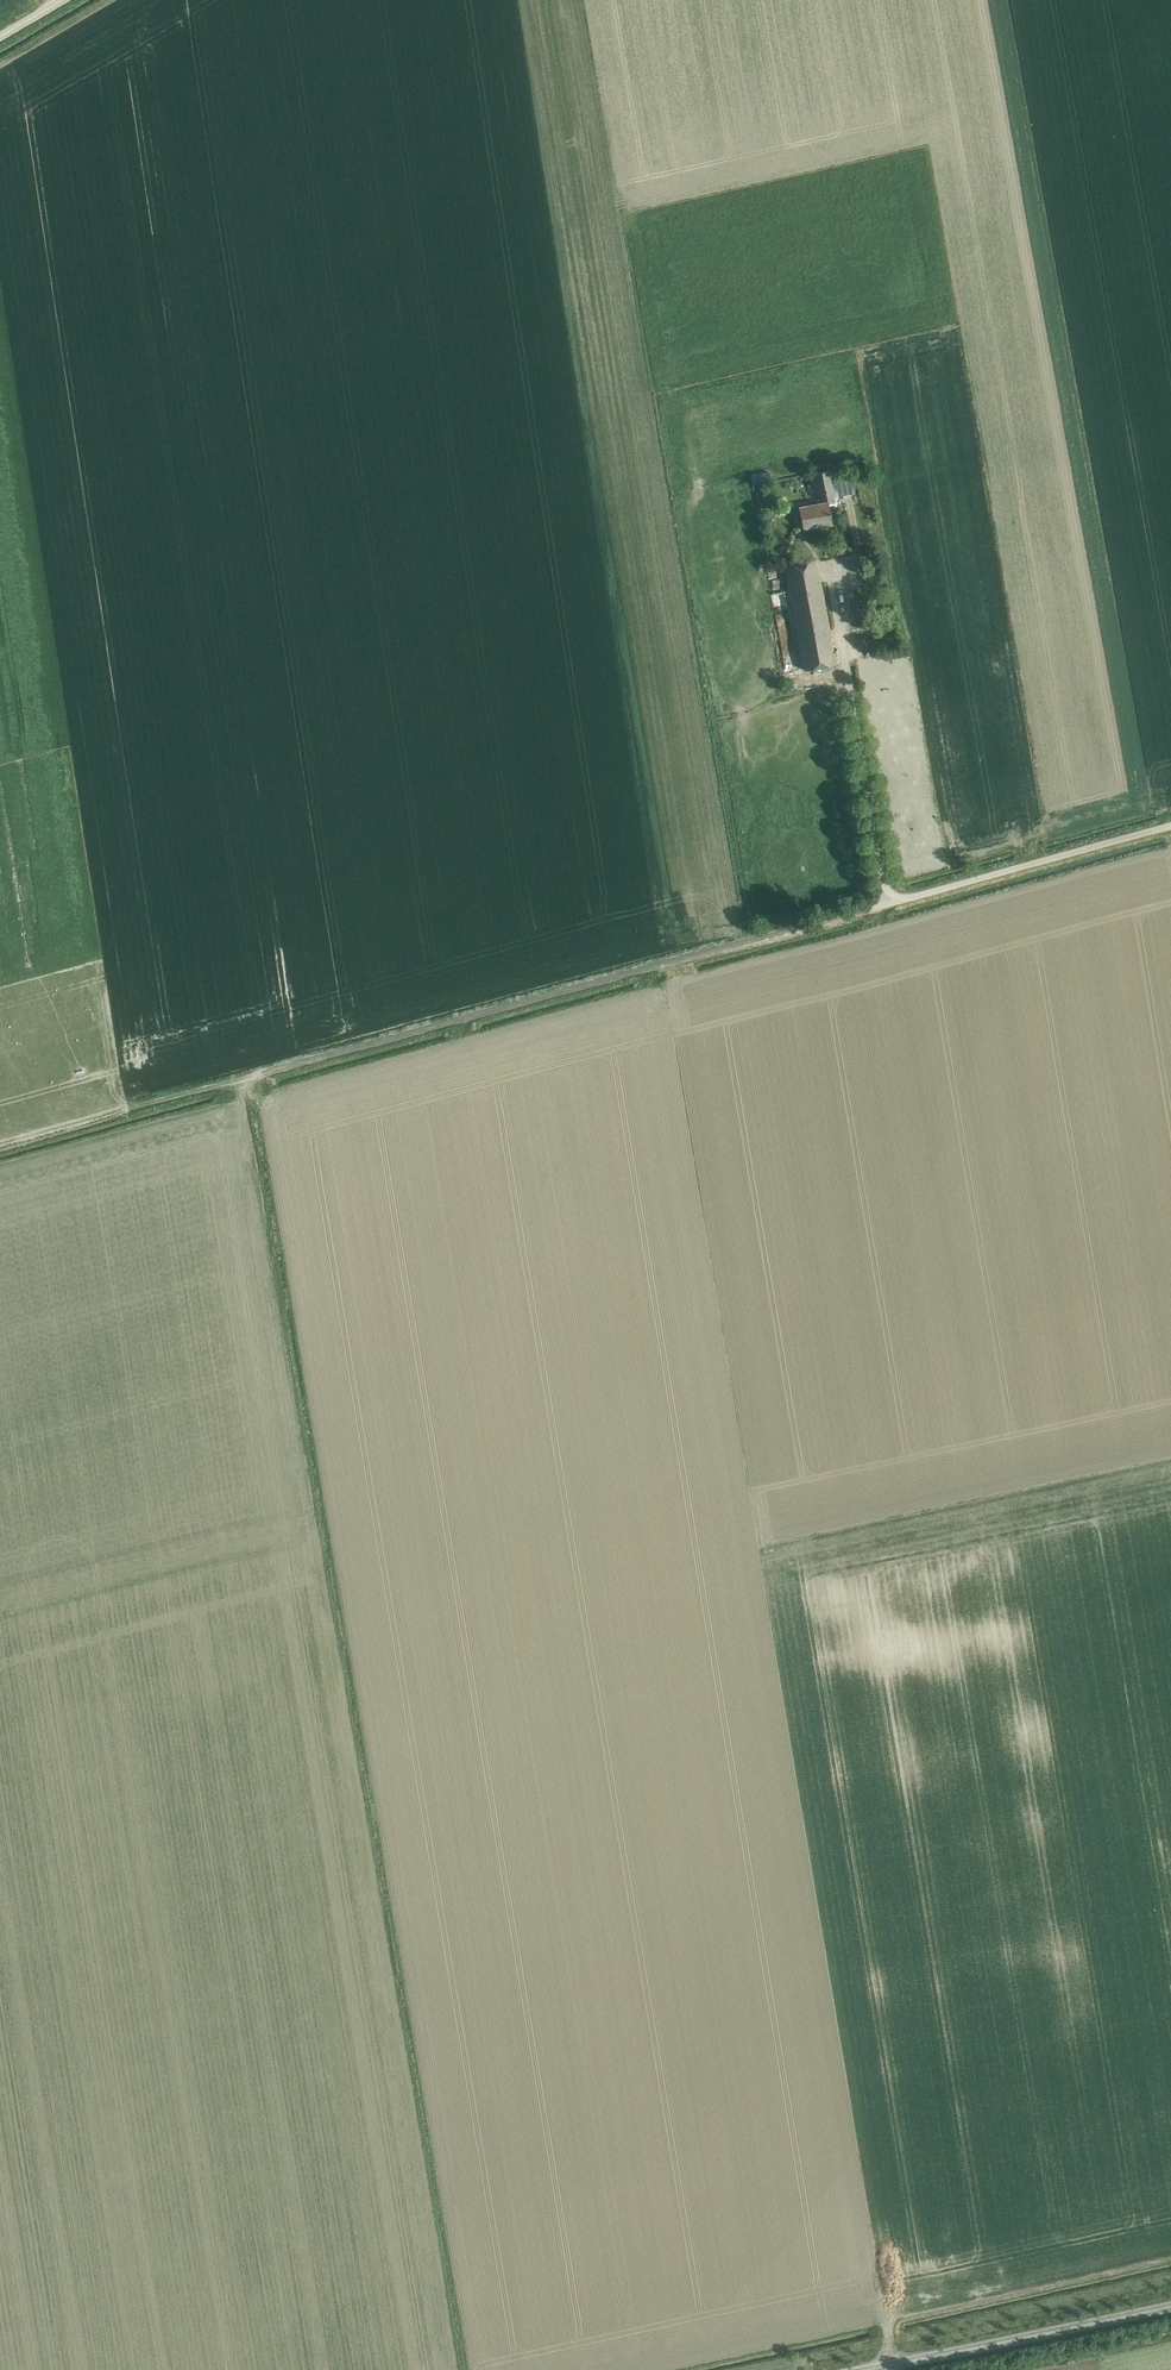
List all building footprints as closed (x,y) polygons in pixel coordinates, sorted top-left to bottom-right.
[(828,504),(836,503),(830,469),(812,472),(817,498),(827,497),(828,501),(799,506),(803,528),(832,523),(828,504)] [(770,473),(752,476),(753,483),(771,479),(770,473)] [(802,669),(834,663),(815,559),(783,565),(802,669)]
